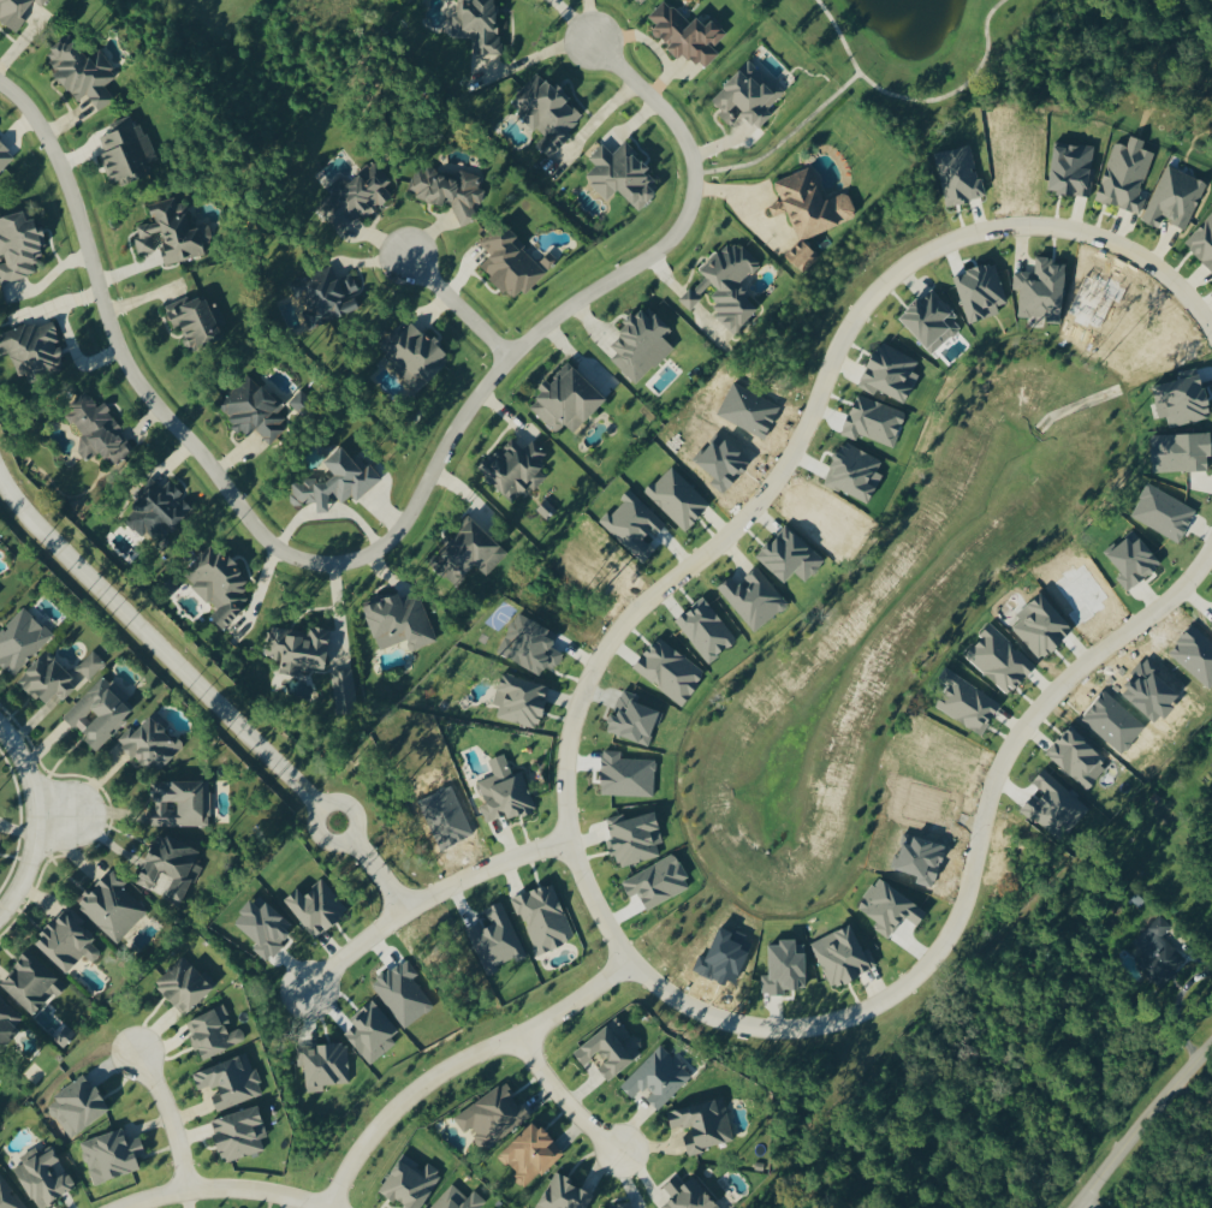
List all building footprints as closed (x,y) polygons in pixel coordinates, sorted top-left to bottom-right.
[(19,34),(39,8),(43,11),(51,0),(0,0),(0,19),(19,34)] [(475,41),(475,58),(498,58),(499,0),(457,0),(456,41),(475,41)] [(693,29),(668,3),(651,20),(660,30),(656,33),(671,48),(669,51),(679,62),(687,54),(706,73),(723,56),(717,50),(731,36),(717,21),(710,29),(702,20),(693,29)] [(101,114),(117,102),(107,90),(121,78),(112,66),(118,62),(108,50),(99,58),(80,36),(48,61),(81,104),(88,98),(101,114)] [(788,94),(753,62),(716,103),(725,112),(719,118),(731,130),(738,122),(733,117),(738,110),(762,132),(775,118),(770,113),(788,94)] [(511,111),(547,138),(540,148),(557,160),(591,115),(539,75),(511,111)] [(158,163),(146,125),(135,128),(132,119),(110,126),(114,137),(102,141),(118,190),(152,179),(148,166),(158,163)] [(1156,155),(1145,152),(1148,143),(1133,139),(1130,149),(1115,144),(1098,204),(1139,216),(1156,155)] [(18,162),(0,144),(0,179),(18,162)] [(644,214),(662,195),(656,189),(664,180),(627,145),(616,157),(605,147),(591,162),(598,169),(587,181),(611,204),(621,193),(644,214)] [(1091,200),(1098,151),(1061,146),(1054,195),(1091,200)] [(974,148),(939,156),(950,207),(986,200),(974,148)] [(347,185),(344,181),(328,192),(354,228),(403,194),(380,161),(347,185)] [(1145,225),(1162,231),(1165,224),(1184,231),(1189,217),(1197,220),(1210,185),(1165,169),(1145,225)] [(776,186),(783,204),(775,208),(771,211),(775,220),(790,215),(795,220),(805,245),(791,259),(808,276),(822,262),(821,262),(817,252),(809,243),(836,232),(844,225),(851,222),(859,215),(851,195),(838,201),(834,197),(827,200),(815,170),(776,186)] [(456,222),(476,226),(480,208),(483,209),(487,193),(481,192),(484,179),(458,173),(456,181),(416,171),(410,199),(459,210),(456,222)] [(213,256),(206,227),(194,230),(185,198),(151,207),(155,225),(135,231),(142,257),(163,251),(167,268),(213,256)] [(4,267),(0,268),(0,286),(39,277),(36,264),(52,261),(45,232),(43,232),(40,222),(33,224),(31,215),(0,222),(0,249),(4,267)] [(1211,270),(1211,218),(1186,249),(1211,270)] [(481,245),(493,258),(483,268),(517,305),(549,275),(504,225),(481,245)] [(740,341),(765,309),(742,291),(762,265),(731,241),(703,276),(705,278),(683,306),(694,314),(714,288),(719,292),(712,301),(722,309),(713,320),(740,341)] [(1020,319),(1050,321),(1050,325),(1066,326),(1069,268),(1054,268),(1054,261),(1038,260),(1037,279),(1015,278),(1015,294),(1021,294),(1020,319)] [(368,312),(356,274),(339,280),(337,276),(322,280),(320,273),(299,280),(315,329),(368,312)] [(903,321),(934,355),(965,327),(933,293),(903,321)] [(166,309),(175,331),(183,328),(194,357),(227,344),(208,298),(192,305),(190,300),(166,309)] [(638,389),(677,351),(667,341),(679,329),(655,304),(630,328),(632,330),(613,349),(620,356),(613,362),(638,389)] [(422,393),(430,383),(434,386),(457,357),(412,322),(381,361),(422,393)] [(18,382),(68,371),(58,325),(0,337),(0,356),(12,354),(18,382)] [(875,397),(878,392),(909,407),(922,379),(915,375),(921,364),(884,346),(862,391),(875,397)] [(532,412),(559,437),(567,428),(578,438),(611,403),(569,364),(540,395),(544,399),(532,412)] [(1163,422),(1170,420),(1172,429),(1211,422),(1211,398),(1208,380),(1200,382),(1198,372),(1181,376),(1183,384),(1157,389),(1163,422)] [(271,449),(292,429),(279,416),(285,410),(256,379),(222,412),(249,441),(257,434),(271,449)] [(291,408),(311,425),(323,411),(303,394),(291,408)] [(69,407),(88,439),(76,446),(87,463),(103,453),(113,469),(136,455),(107,406),(99,411),(90,395),(69,407)] [(482,473),(516,508),(550,475),(541,466),(550,457),(536,443),(526,453),(515,441),(482,473)] [(383,487),(362,455),(354,461),(349,453),(329,465),(338,479),(323,489),(315,477),(298,487),(313,509),(318,506),(326,519),(335,513),(334,512),(355,498),(358,503),(383,487)] [(689,536),(714,510),(672,469),(647,496),(689,536)] [(199,512),(171,485),(162,495),(155,488),(135,509),(176,547),(190,533),(184,528),(199,512)] [(613,520),(608,515),(599,525),(645,567),(657,553),(650,547),(667,529),(634,498),(613,520)] [(435,567),(454,590),(481,569),(487,577),(510,560),(480,522),(458,539),(455,536),(447,542),(455,552),(435,567)] [(759,559),(788,588),(798,577),(806,585),(826,566),(790,529),(759,559)] [(213,549),(187,587),(219,610),(211,621),(231,634),(255,598),(245,591),(254,577),(213,549)] [(756,636),(790,608),(760,571),(739,588),(732,580),(719,591),(756,636)] [(383,653),(409,644),(413,655),(439,646),(421,595),(369,613),(383,653)] [(13,679),(54,639),(26,611),(0,636),(0,666),(13,679)] [(561,638),(520,616),(499,655),(544,680),(550,669),(558,674),(567,658),(554,651),(561,638)] [(1008,699),(1037,678),(999,625),(980,638),(985,644),(974,652),(1008,699)] [(334,633),(315,631),(314,635),(272,631),(270,656),(276,656),(276,664),(286,665),(285,673),(330,678),(334,633)] [(20,684),(47,710),(59,698),(67,706),(89,682),(76,670),(71,676),(48,654),(20,684)] [(107,668),(95,655),(78,671),(90,683),(107,668)] [(1005,707),(959,680),(940,712),(986,740),(1005,707)] [(100,751),(139,709),(114,685),(111,688),(103,681),(66,719),(100,751)] [(118,743),(149,772),(155,765),(163,772),(187,747),(155,717),(138,734),(132,728),(118,743)] [(1110,764),(1076,728),(1050,753),(1083,789),(1110,764)] [(525,775),(515,778),(512,770),(480,781),(493,819),(509,813),(512,821),(538,812),(525,775)] [(153,828),(211,829),(211,783),(153,783),(153,828)] [(628,821),(627,815),(608,820),(620,869),(669,857),(658,814),(628,821)] [(137,888),(184,908),(200,869),(196,867),(203,850),(160,832),(137,888)] [(151,913),(125,888),(131,882),(116,868),(78,907),(119,946),(151,913)] [(316,943),(352,915),(326,881),(307,896),(301,889),(285,902),(316,943)] [(512,900),(517,918),(524,915),(537,956),(576,943),(557,885),(512,900)] [(86,958),(94,965),(110,948),(68,910),(36,944),(70,975),(86,958)] [(1163,940),(1173,928),(1160,917),(1135,946),(1145,954),(1134,965),(1165,992),(1190,963),(1163,940)] [(822,940),(826,949),(818,952),(834,991),(877,972),(857,926),(822,940)] [(809,941),(784,942),(784,947),(768,948),(769,957),(771,957),(771,978),(765,978),(765,997),(804,995),(804,978),(810,977),(809,941)] [(59,996),(53,990),(63,981),(33,951),(1,984),(36,1019),(59,996)] [(218,988),(186,957),(157,986),(189,1017),(218,988)] [(29,1025),(0,999),(0,1057),(1,1057),(29,1025)] [(188,1024),(199,1051),(202,1050),(207,1061),(248,1044),(241,1029),(234,1032),(224,1009),(188,1024)] [(574,1055),(584,1069),(601,1057),(607,1065),(601,1069),(610,1083),(644,1060),(629,1039),(632,1037),(621,1022),(574,1055)] [(298,1069),(308,1069),(309,1088),(350,1086),(349,1047),(297,1048),(298,1069)] [(693,1078),(662,1048),(622,1090),(637,1105),(645,1096),(661,1112),(693,1078)] [(216,1114),(264,1097),(249,1056),(194,1076),(202,1097),(209,1094),(216,1114)] [(55,1098),(59,1103),(50,1109),(71,1142),(116,1112),(101,1088),(96,1092),(87,1077),(55,1098)] [(455,1118),(466,1136),(471,1133),(482,1151),(536,1118),(527,1104),(523,1106),(509,1084),(455,1118)] [(735,1145),(726,1101),(668,1114),(672,1131),(688,1128),(690,1137),(683,1138),(687,1156),(735,1145)] [(214,1121),(226,1165),(266,1154),(262,1141),(270,1139),(262,1108),(214,1121)] [(564,1154),(555,1145),(559,1141),(538,1122),(502,1160),(517,1174),(513,1178),(529,1192),(564,1154)] [(96,1188),(145,1170),(140,1156),(149,1153),(145,1140),(131,1145),(125,1130),(81,1146),(96,1188)] [(38,1207),(51,1207),(81,1188),(66,1165),(64,1166),(53,1149),(42,1156),(38,1149),(22,1159),(25,1165),(15,1172),(38,1207)] [(407,1207),(427,1207),(443,1175),(429,1168),(428,1170),(401,1158),(383,1197),(407,1207)] [(0,1173),(0,1207),(27,1207),(0,1173)] [(597,1194),(557,1174),(540,1207),(590,1207),(597,1194)] [(700,1177),(681,1190),(676,1182),(663,1191),(672,1203),(666,1207),(722,1207),(700,1177)] [(476,1193),(470,1200),(453,1186),(434,1207),(488,1207),(491,1205),(476,1193)]
